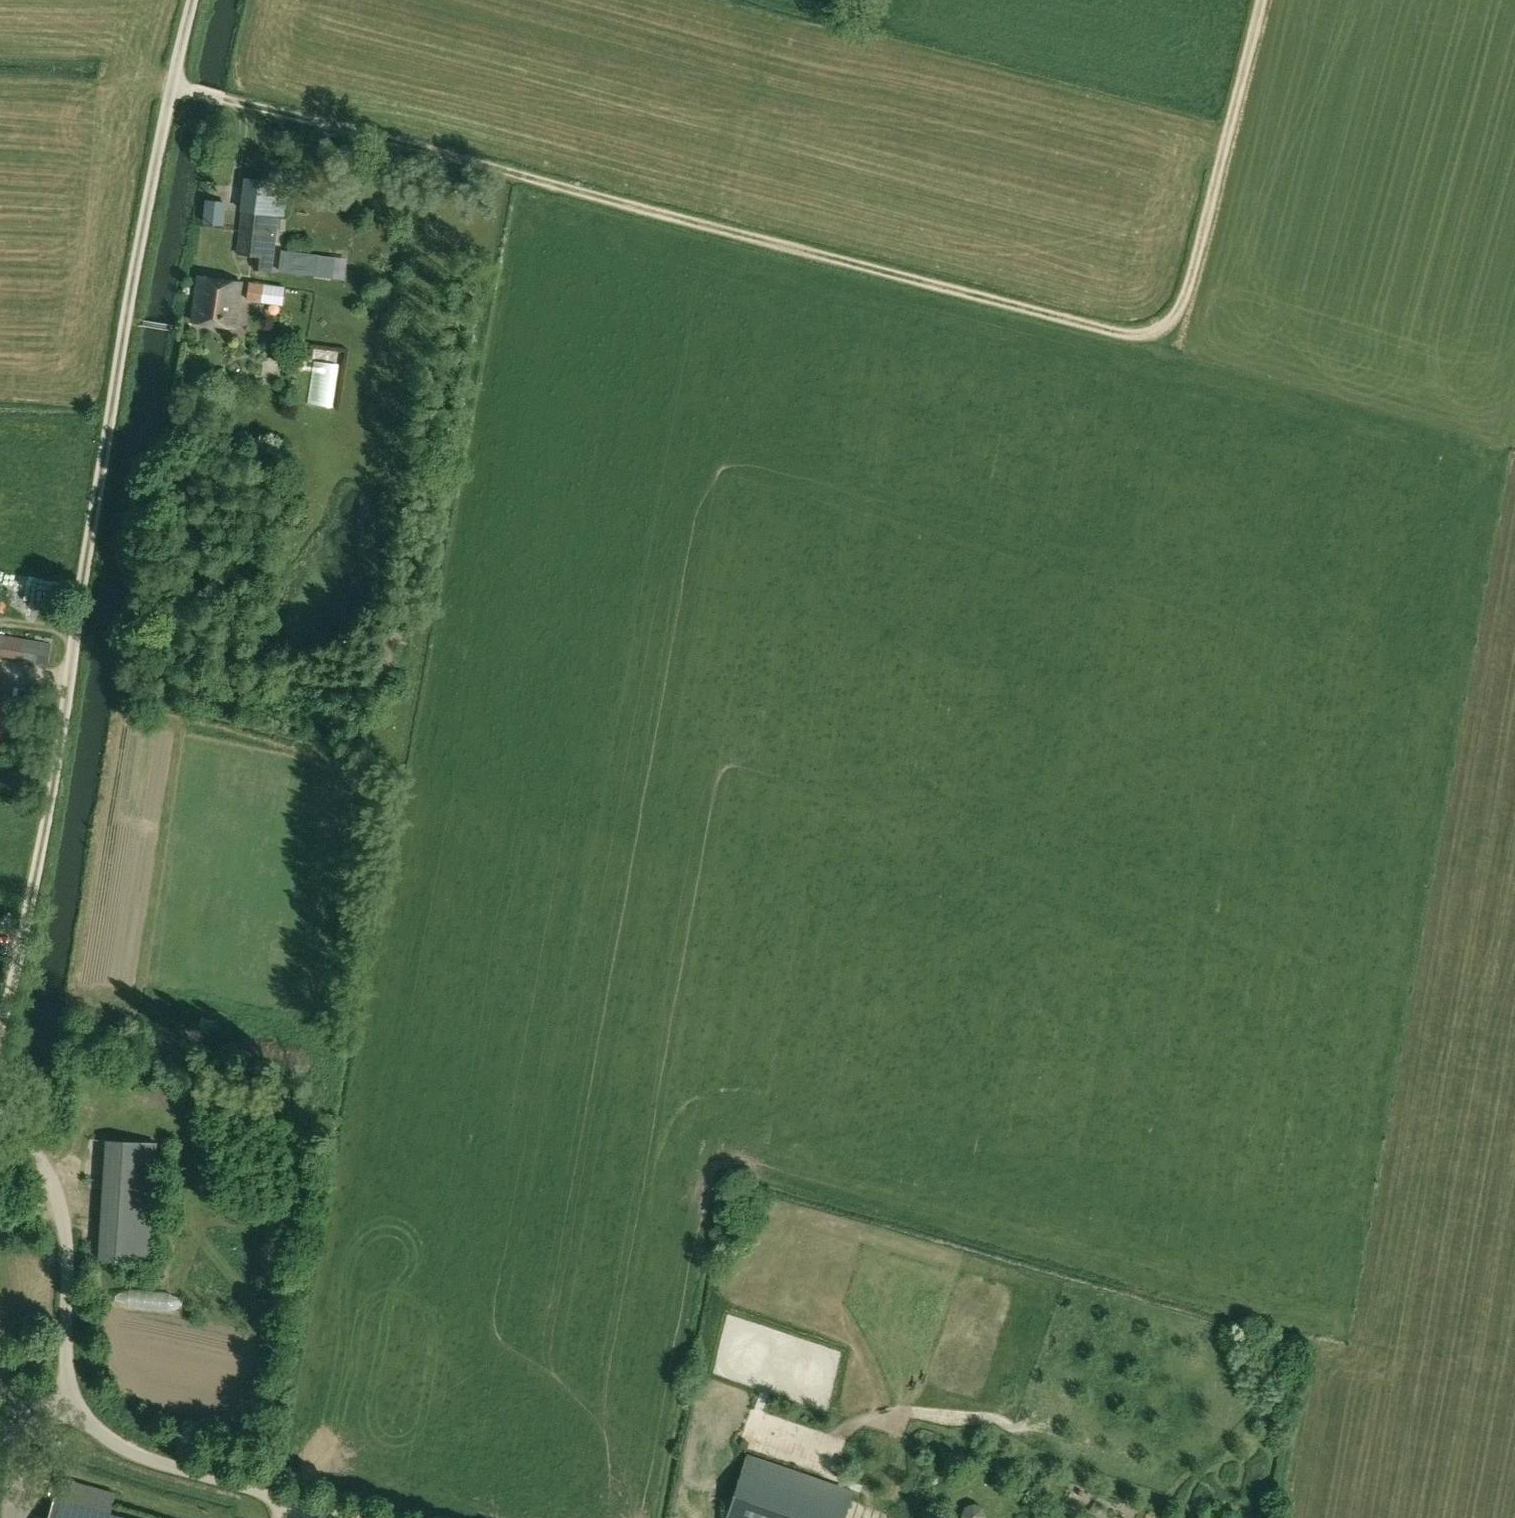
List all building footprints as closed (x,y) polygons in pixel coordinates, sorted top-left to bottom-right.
[(241,211),(278,216),(284,216),(287,182),(245,177),(241,211)] [(206,199),(202,222),(224,227),(228,203),(206,199)] [(278,216),(241,211),(237,253),(272,257),(278,216)] [(302,265),(304,247),(277,243),(274,262),(302,265)] [(192,322),(235,327),(243,281),(199,275),(192,322)] [(243,277),(242,296),(281,299),(283,281),(243,277)] [(253,398),(258,383),(245,379),(240,393),(253,398)] [(28,638),(24,660),(48,664),(52,643),(28,638)] [(156,1144),(107,1141),(100,1260),(149,1262),(156,1144)] [(854,1492),(748,1456),(727,1517),(845,1517),(854,1492)] [(55,1498),(49,1517),(124,1517),(55,1498)]
